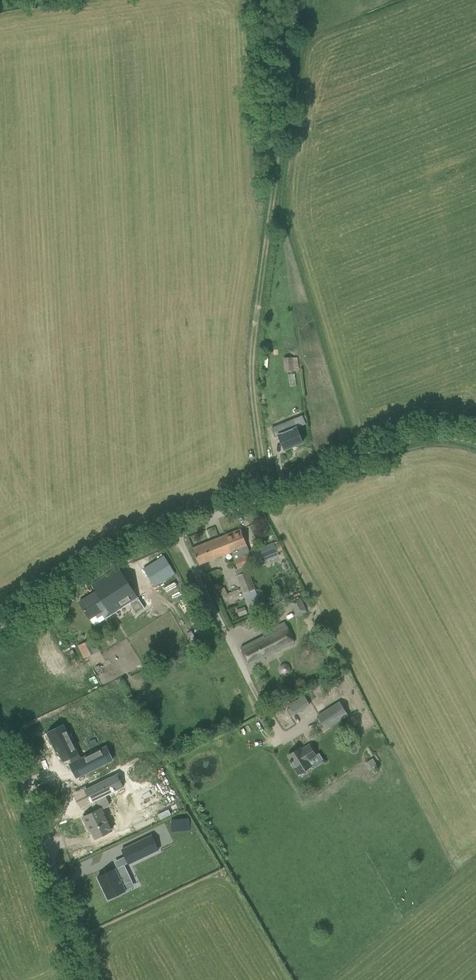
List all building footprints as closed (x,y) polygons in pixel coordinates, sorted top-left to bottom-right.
[(287,358),(283,358),(284,371),(295,370),(299,370),(297,357),(293,358),(293,357),(287,358)] [(294,420),(271,429),(275,437),(278,435),(281,441),(284,450),(303,442),(299,433),(296,427),(294,420)] [(231,552),(238,569),(246,565),(250,564),(247,555),(249,552),(246,546),(247,546),(241,529),(224,536),(231,552)] [(231,552),(224,536),(193,548),(199,565),(231,552)] [(278,541),(273,543),(277,552),(282,550),(278,541)] [(261,559),(277,553),(277,552),(273,543),(257,549),(261,559)] [(80,603),(94,625),(138,598),(119,567),(92,585),(97,593),(80,603)] [(236,576),(243,593),(244,593),(248,602),(258,598),(255,589),(248,571),(236,576)] [(227,594),(224,588),(219,590),(222,597),(227,594)] [(291,603),(298,617),(306,613),(300,599),(291,603)] [(237,610),(239,617),(248,614),(245,607),(237,610)] [(266,637),(241,648),(248,665),(296,644),(286,622),(264,633),(266,637)] [(93,654),(87,641),(78,645),(84,658),(93,654)] [(296,700),(288,705),(294,715),(302,710),(296,700)] [(339,701),(317,716),(326,730),(348,716),(339,701)] [(106,745),(82,757),(71,735),(70,735),(64,722),(46,731),(52,744),(54,743),(63,760),(70,757),(72,763),(79,759),(85,772),(113,759),(106,745)] [(317,756),(310,745),(302,750),(300,748),(289,755),(292,760),(291,761),(292,762),(299,774),(312,766),(309,761),(317,756)] [(94,812),(81,818),(85,827),(87,826),(94,840),(110,832),(99,810),(108,806),(103,797),(122,788),(116,775),(83,791),(89,803),(93,802),(95,807),(92,809),(94,812)] [(152,835),(122,850),(125,856),(128,863),(129,864),(159,850),(152,835)] [(98,876),(98,877),(108,899),(119,894),(125,891),(126,891),(125,891),(125,890),(123,885),(132,881),(125,865),(124,864),(117,868),(115,869),(115,868),(98,876)]
